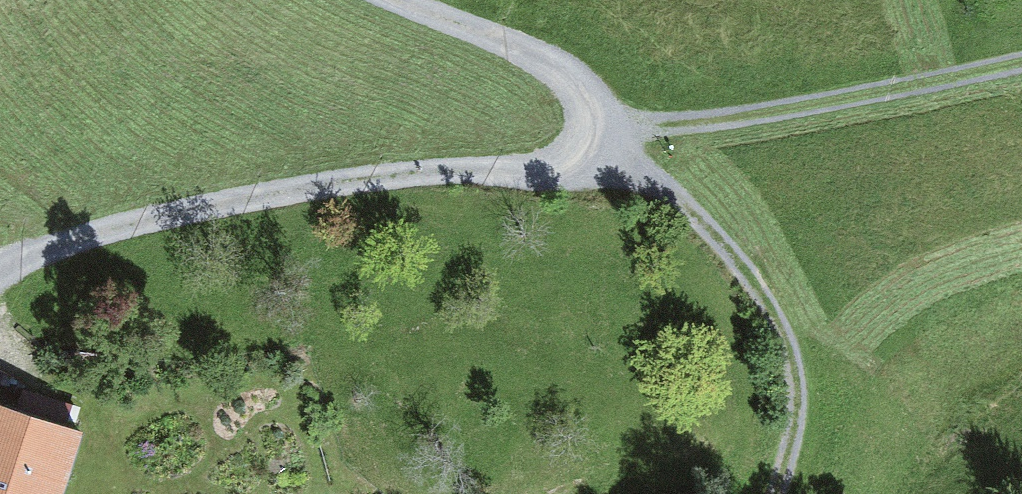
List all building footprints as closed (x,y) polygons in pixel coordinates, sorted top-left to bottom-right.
[(19,381),(0,436),(0,493),(86,493),(113,413),(19,381)]
